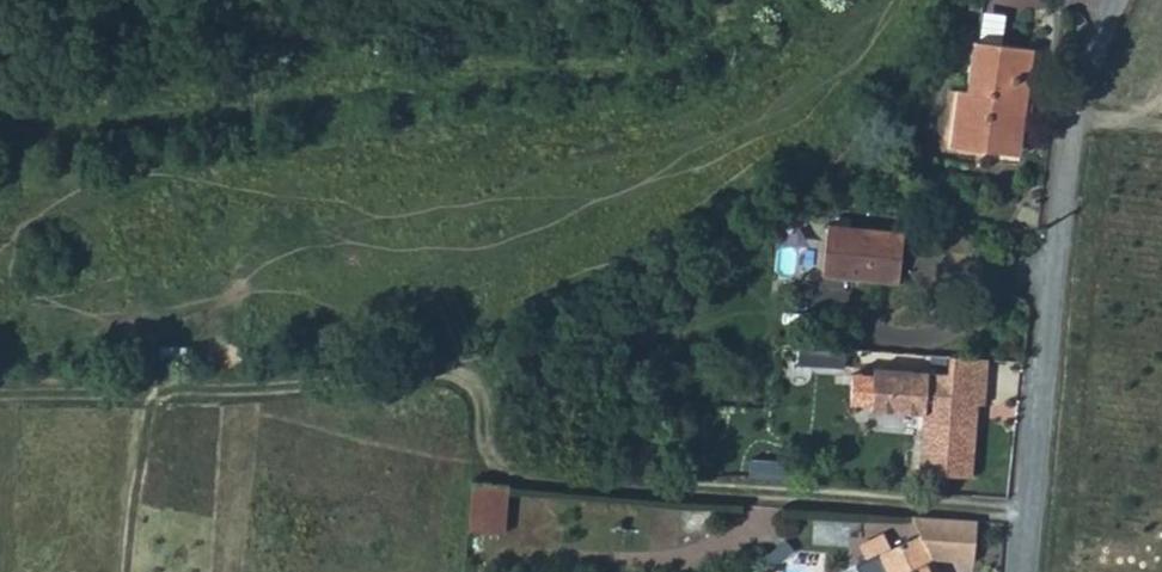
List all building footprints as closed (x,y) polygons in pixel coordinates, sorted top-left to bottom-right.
[(984,153),(1009,155),(1015,115),(1023,116),(1031,52),(975,45),(968,96),(959,95),(954,139),(985,143),(984,153)] [(1015,115),(1009,155),(1019,156),(1023,116),(1015,115)] [(828,230),(823,283),(900,290),(905,237),(828,230)] [(984,406),(988,361),(950,358),(948,375),(873,369),(873,375),(870,405),(870,411),(923,415),(919,475),(971,479),(976,418),(970,417),(971,405),(977,406),(984,406)] [(870,405),(873,375),(852,373),(850,403),(870,405)] [(513,482),(478,479),(478,481),(475,528),(510,531),(513,482)] [(924,536),(883,557),(893,571),(946,571),(924,536)]
